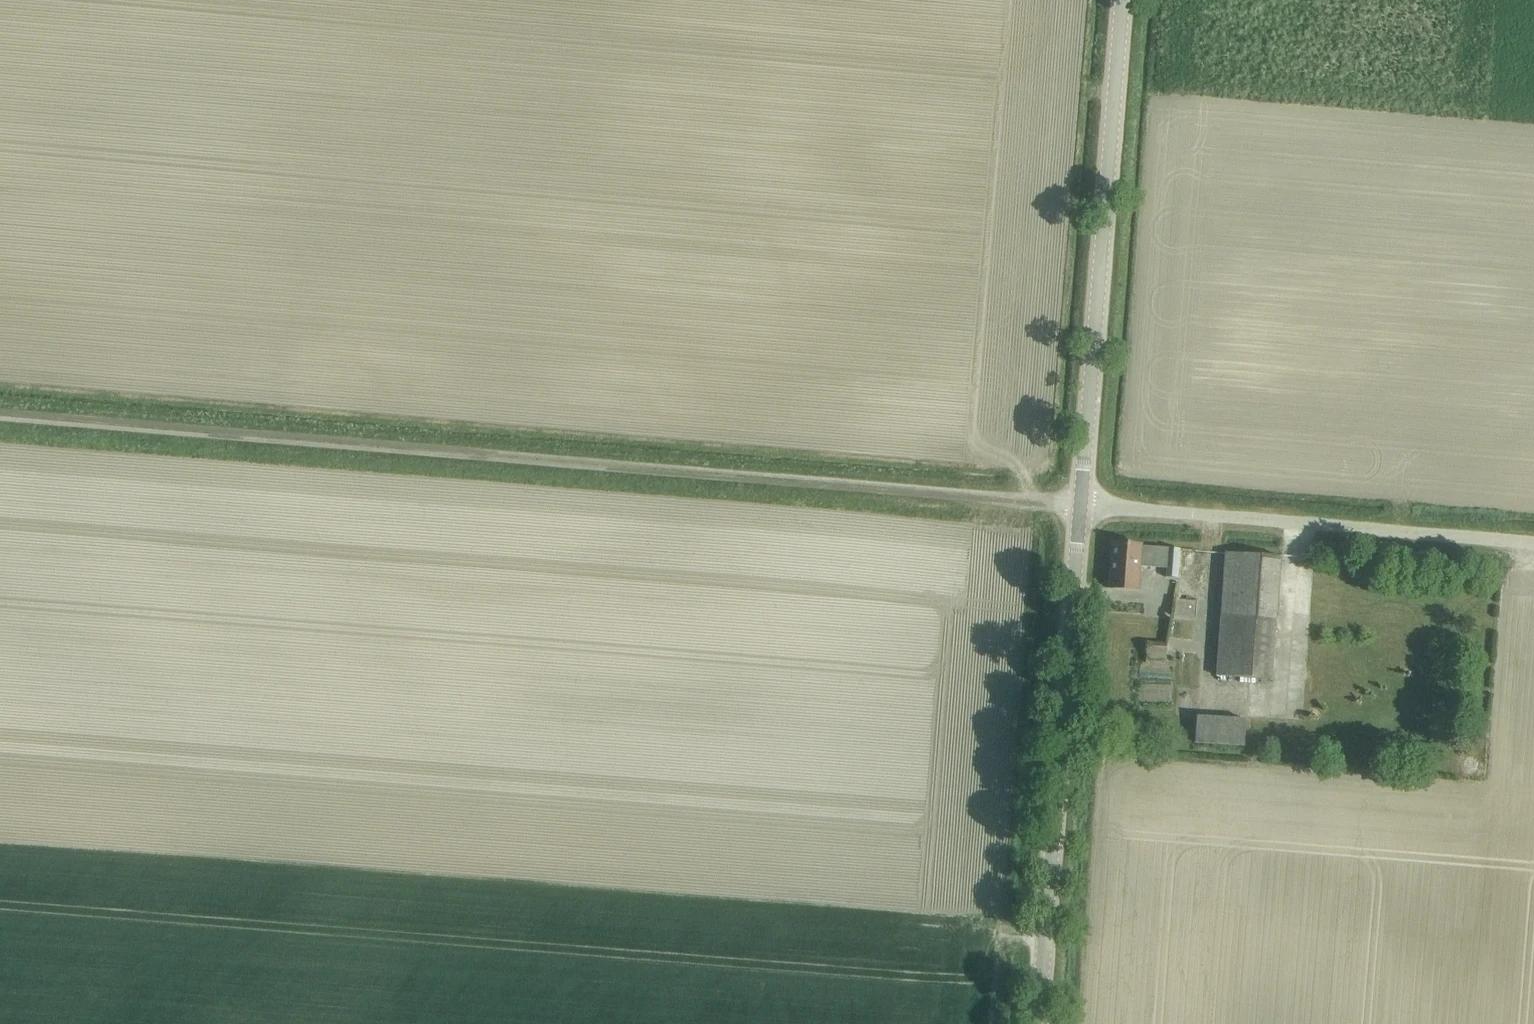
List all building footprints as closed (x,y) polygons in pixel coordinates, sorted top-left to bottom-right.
[(1176,580),(1179,550),(1112,544),(1108,588),(1136,591),(1139,567),(1165,570),(1164,579),(1176,580)] [(1270,680),(1279,557),(1225,553),(1216,676),(1270,680)] [(1166,644),(1147,644),(1146,663),(1166,664),(1166,644)] [(1182,711),(1196,711),(1196,685),(1182,685),(1182,711)] [(1246,721),(1196,718),(1194,745),(1244,748),(1246,721)]
